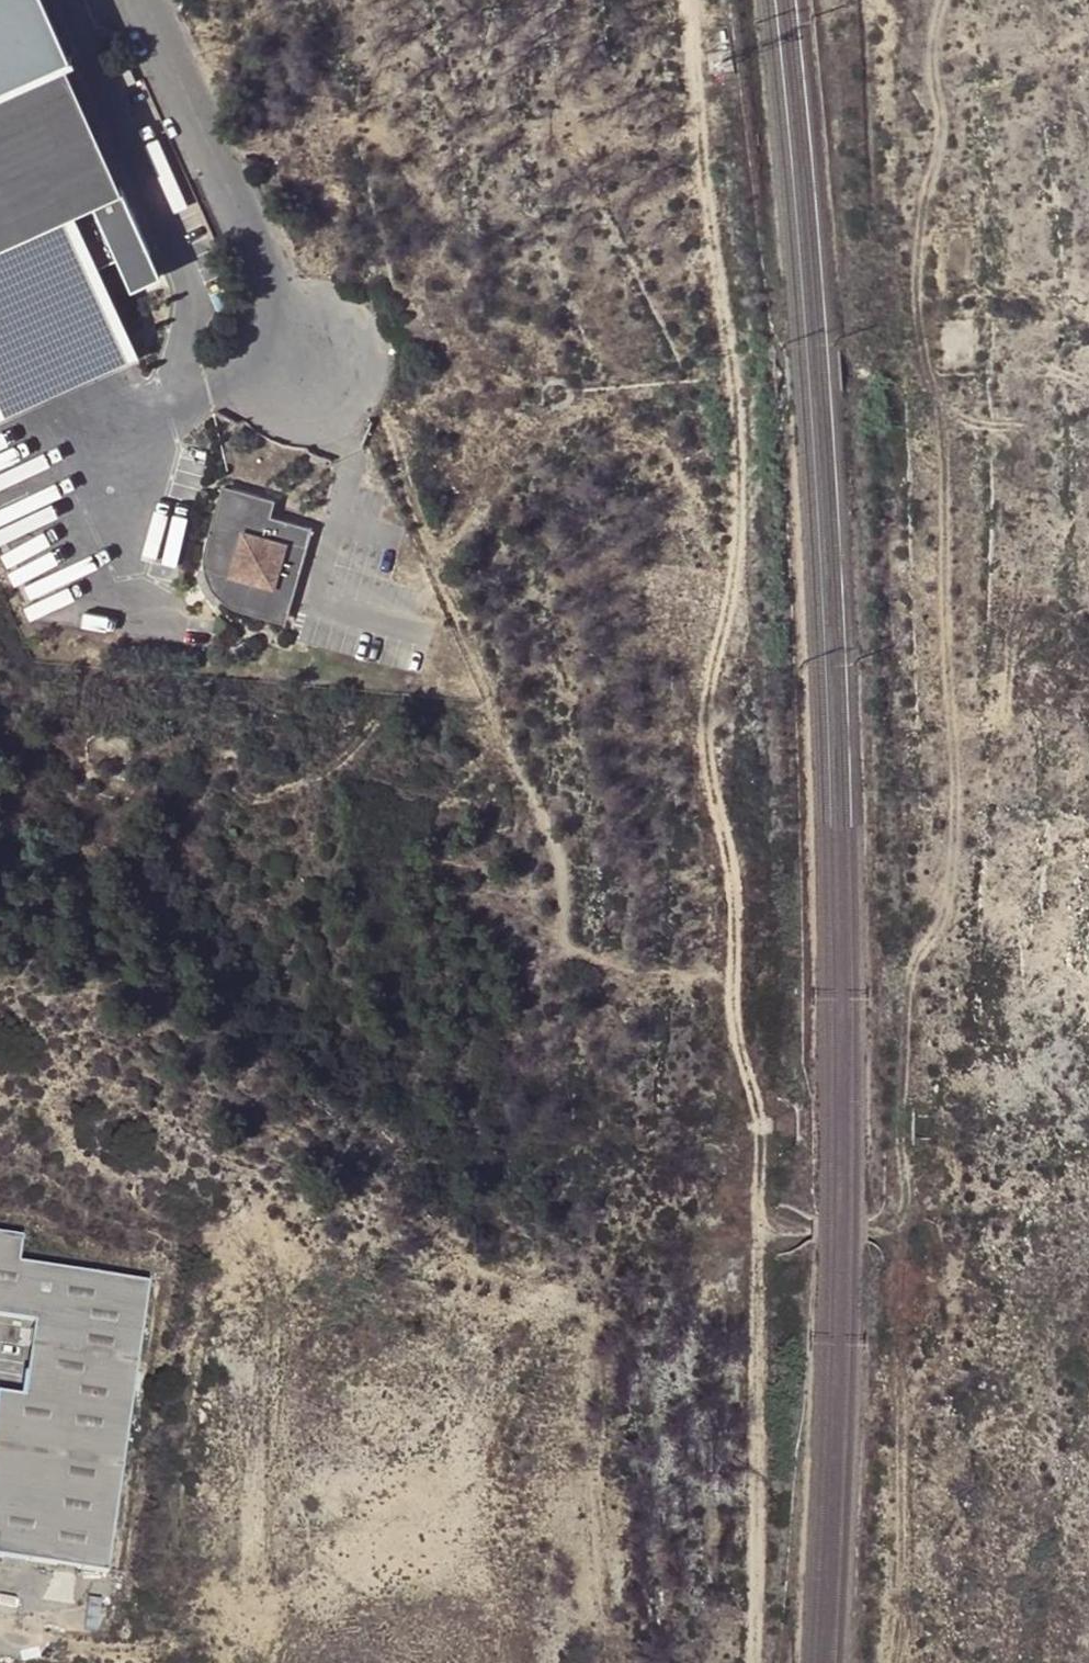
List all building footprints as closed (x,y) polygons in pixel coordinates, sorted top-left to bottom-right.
[(99,266),(116,258),(130,290),(159,277),(61,61),(69,57),(43,0),(0,0),(0,310),(99,266)] [(101,37),(116,41),(118,33),(103,29),(101,37)] [(134,84),(126,65),(115,69),(123,89),(134,84)] [(273,215),(280,218),(287,203),(280,200),(273,215)] [(0,310),(0,417),(139,356),(99,266),(0,310)] [(327,459),(311,453),(309,460),(325,466),(327,459)] [(221,486),(202,550),(202,551),(202,564),(204,578),(211,591),(220,602),(235,611),(284,625),(312,530),(269,518),(274,502),(221,486)] [(24,1235),(0,1232),(0,1318),(34,1323),(24,1395),(0,1392),(0,1557),(107,1572),(149,1280),(20,1262),(24,1235)]
